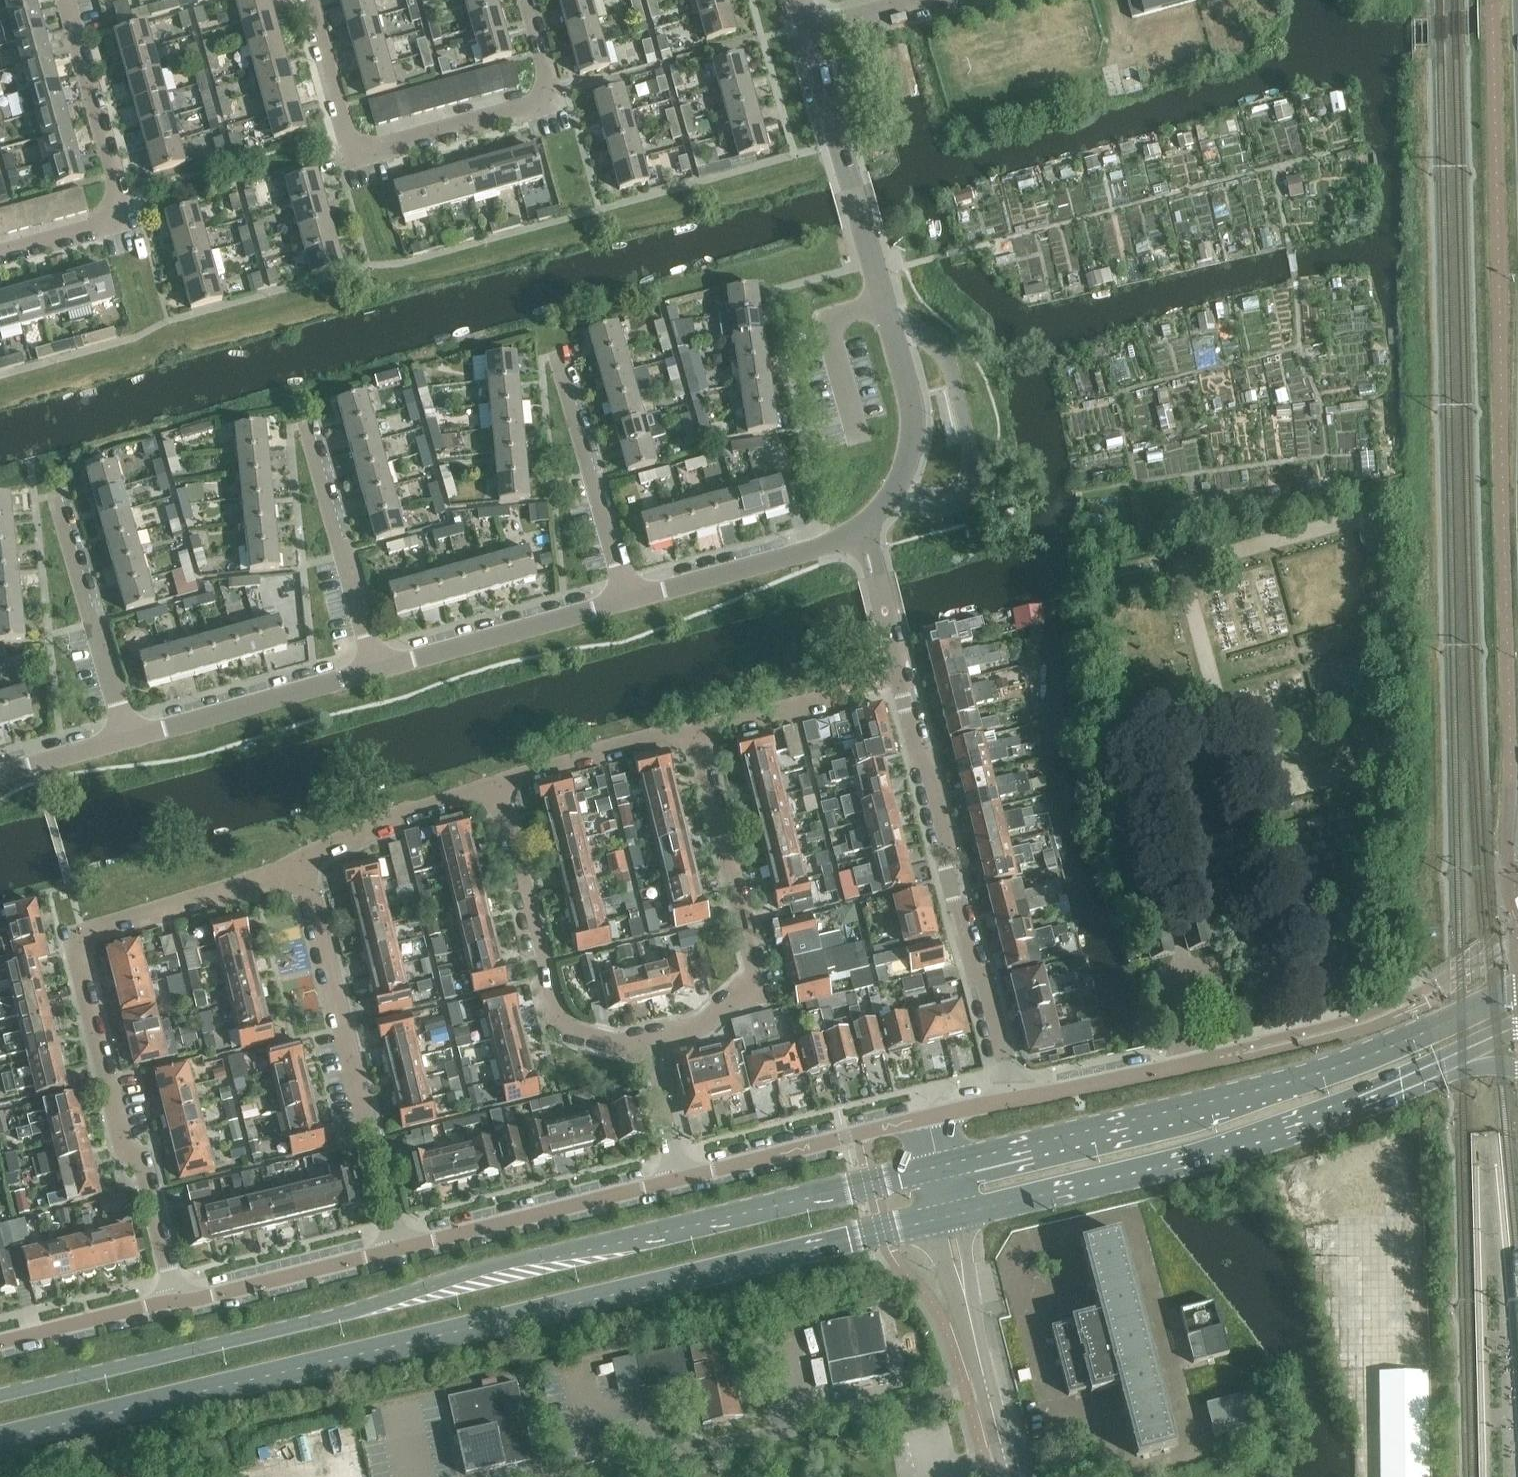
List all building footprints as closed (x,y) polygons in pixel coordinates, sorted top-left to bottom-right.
[(10,19),(38,11),(35,0),(5,0),(10,19)] [(164,3),(166,12),(189,5),(188,0),(175,0),(164,3)] [(242,23),(274,14),(270,0),(235,0),(242,23)] [(347,25),(376,17),(372,0),(348,0),(341,2),(347,25)] [(408,8),(416,6),(415,0),(405,0),(408,8)] [(470,17),(499,9),(496,0),(465,0),(470,17)] [(567,29),(596,20),(590,0),(580,0),(560,5),(567,29)] [(633,10),(642,8),(640,0),(630,0),(633,10)] [(700,17),(729,9),(727,0),(696,0),(700,17)] [(1132,19),(1198,0),(1197,0),(1127,0),(1132,19)] [(164,3),(140,9),(143,18),(166,12),(164,3)] [(657,4),(648,6),(652,20),(661,18),(657,4)] [(416,6),(408,8),(412,22),(420,20),(416,6)] [(642,8),(633,10),(637,24),(646,22),(642,8)] [(143,18),(140,9),(116,16),(119,25),(143,18)] [(194,11),(198,25),(207,23),(203,9),(194,11)] [(470,17),(476,40),(505,32),(499,9),(470,17)] [(729,9),(700,17),(707,41),(736,32),(729,9)] [(424,13),(429,28),(437,25),(433,10),(424,13)] [(10,19),(17,43),(45,35),(38,11),(10,19)] [(179,15),(183,29),(192,27),(188,13),(179,15)] [(242,23),(248,46),(280,38),(274,14),(242,23)] [(347,25),(354,49),(383,40),(376,17),(347,25)] [(567,29),(573,52),(603,44),(596,20),(567,29)] [(115,33),(121,57),(153,48),(147,24),(115,33)] [(437,25),(429,28),(432,41),(441,38),(437,25)] [(505,32),(476,40),(483,64),(512,56),(505,32)] [(17,43),(23,66),(51,59),(45,35),(17,43)] [(185,37),(192,62),(201,59),(194,35),(185,37)] [(657,39),(661,53),(670,51),(666,36),(657,39)] [(248,46),(255,69),(286,61),(280,38),(248,46)] [(417,41),(420,55),(429,52),(425,38),(417,41)] [(354,49),(360,72),(389,64),(383,40),(354,49)] [(655,55),(651,40),(642,43),(646,57),(655,55)] [(203,44),(207,58),(216,55),(212,41),(203,44)] [(603,44),(573,52),(580,75),(609,67),(603,44)] [(121,57),(128,80),(159,71),(153,48),(121,57)] [(429,52),(420,55),(424,69),(433,66),(429,52)] [(216,55),(207,58),(211,72),(219,69),(216,55)] [(713,64),(720,87),(749,79),(743,56),(713,64)] [(437,59),(441,74),(450,72),(446,57),(437,59)] [(23,66),(30,90),(58,83),(51,59),(23,66)] [(192,62),(199,85),(207,83),(201,59),(192,62)] [(255,69),(261,93),(293,84),(286,61),(255,69)] [(513,63),(499,67),(505,91),(520,87),(513,63)] [(389,64),(360,72),(367,96),(396,88),(389,64)] [(499,67),(487,70),(494,94),(505,91),(499,67)] [(487,70),(475,73),(482,97),(494,94),(487,70)] [(128,80),(134,103),(166,94),(159,71),(128,80)] [(475,73),(464,76),(471,100),(482,97),(475,73)] [(671,75),(675,90),(684,87),(680,73),(671,75)] [(464,76),(452,79),(459,104),(471,100),(464,76)] [(656,79),(660,94),(669,92),(665,77),(656,79)] [(452,79),(440,83),(447,107),(459,104),(452,79)] [(720,87),(726,111),(755,103),(749,79),(720,87)] [(25,117),(37,114),(65,106),(58,83),(30,90),(18,94),(25,117)] [(199,85),(205,108),(214,106),(207,83),(199,85)] [(440,83),(429,86),(435,110),(447,107),(440,83)] [(261,93),(268,116),(299,107),(293,84),(261,93)] [(429,86),(417,89),(424,113),(435,110),(429,86)] [(216,90),(220,104),(228,102),(225,88),(216,90)] [(417,89),(405,92),(412,116),(424,113),(417,89)] [(594,97),(600,120),(630,112),(623,89),(594,97)] [(405,92),(394,95),(400,120),(412,116),(405,92)] [(134,103),(141,126),(172,117),(166,94),(134,103)] [(394,95),(382,99),(389,123),(400,120),(394,95)] [(389,123),(382,99),(369,102),(376,127),(389,123)] [(228,102),(220,104),(224,118),(232,116),(228,102)] [(726,111),(732,134),(762,126),(755,103),(726,111)] [(1288,105),(1274,108),(1278,122),(1291,118),(1288,105)] [(37,114),(43,138),(71,130),(65,106),(37,114)] [(214,106),(205,108),(209,122),(217,120),(214,106)] [(680,109),(684,122),(693,120),(689,106),(680,109)] [(299,107),(268,116),(274,139),(306,131),(299,107)] [(665,113),(669,126),(678,124),(674,110),(665,113)] [(600,120),(607,144),(636,135),(630,112),(600,120)] [(141,126),(147,149),(179,140),(172,117),(141,126)] [(693,120),(684,122),(688,136),(697,134),(693,120)] [(0,124),(0,142),(8,139),(4,123),(0,124)] [(678,124),(669,126),(673,141),(682,138),(678,124)] [(762,126),(732,134),(739,157),(768,149),(762,126)] [(43,138),(50,162),(78,154),(71,130),(43,138)] [(1190,133),(1177,136),(1181,149),(1193,145),(1190,133)] [(229,136),(233,151),(241,149),(237,134),(229,136)] [(607,144),(613,167),(642,159),(636,135),(607,144)] [(226,153),(222,138),(214,141),(218,155),(226,153)] [(179,140),(147,149),(154,173),(185,164),(179,140)] [(1151,146),(1143,148),(1146,159),(1154,157),(1151,146)] [(534,148),(511,154),(519,186),(543,179),(534,148)] [(1352,151),(1337,155),(1338,159),(1354,155),(1352,151)] [(693,155),(697,169),(706,167),(702,153),(693,155)] [(3,157),(7,174),(17,171),(13,154),(3,157)] [(78,154),(50,162),(56,186),(85,178),(78,154)] [(511,154),(488,161),(496,192),(519,186),(511,154)] [(678,159),(682,173),(691,171),(687,157),(678,159)] [(728,157),(715,161),(718,173),(732,169),(728,157)] [(1096,157),(1085,159),(1088,171),(1099,169),(1096,157)] [(642,159),(613,167),(620,190),(649,182),(642,159)] [(488,161),(464,167),(473,199),(496,192),(488,161)] [(464,167),(441,174),(450,205),(473,199),(464,167)] [(17,171),(7,174),(12,190),(22,187),(17,171)] [(286,182),(292,205),(324,197),(317,173),(286,182)] [(441,174),(418,180),(427,212),(450,205),(441,174)] [(427,212),(418,180),(394,187),(403,218),(427,212)] [(657,180),(649,182),(651,189),(659,187),(657,180)] [(83,188),(71,191),(78,215),(90,212),(83,188)] [(970,188),(952,193),(956,204),(973,199),(970,188)] [(71,191),(59,194),(66,219),(78,215),(71,191)] [(244,193),(248,208),(257,205),(253,191),(244,193)] [(59,194),(48,197),(54,222),(66,219),(59,194)] [(230,197),(233,212),(242,209),(238,195),(230,197)] [(48,197),(36,201),(43,225),(54,222),(48,197)] [(292,205),(299,229),(330,220),(324,197),(292,205)] [(36,201),(25,204),(31,228),(43,225),(36,201)] [(25,204),(13,207),(20,231),(31,228),(25,204)] [(165,215),(172,239),(203,230),(197,206),(165,215)] [(13,207),(1,210),(8,235),(20,231),(13,207)] [(537,213),(539,221),(561,216),(559,207),(537,213)] [(518,218),(505,222),(507,230),(521,227),(518,218)] [(299,229),(305,252),(337,243),(330,220),(299,229)] [(507,230),(505,222),(490,226),(493,234),(507,230)] [(254,226),(257,240),(266,238),(262,224),(254,226)] [(239,230),(243,244),(251,242),(247,228),(239,230)] [(172,239),(178,262),(210,253),(203,230),(172,239)] [(472,231),(458,235),(460,243),(474,239),(472,231)] [(460,243),(458,235),(444,238),(446,247),(460,243)] [(266,238),(257,240),(261,254),(270,252),(266,238)] [(251,242),(243,244),(246,258),(255,256),(251,242)] [(337,243),(305,252),(312,275),(343,267),(337,243)] [(411,248),(414,256),(428,252),(426,244),(411,248)] [(1209,248),(1199,250),(1202,261),(1211,259),(1209,248)] [(178,262),(185,285),(216,277),(210,253),(178,262)] [(105,266),(81,273),(91,307),(113,301),(114,303),(124,301),(117,278),(109,281),(105,266)] [(266,273),(270,287),(279,285),(275,270),(266,273)] [(81,273),(58,279),(68,313),(91,307),(81,273)] [(1099,273),(1087,276),(1091,288),(1102,285),(1099,273)] [(252,277),(255,291),(264,289),(260,274),(252,277)] [(216,277),(185,285),(191,309),(223,300),(216,277)] [(58,279),(35,286),(45,320),(68,313),(58,279)] [(1044,284),(1024,288),(1026,297),(1046,292),(1044,284)] [(35,286),(12,292),(22,326),(45,320),(35,286)] [(760,311),(757,287),(727,291),(731,315),(760,311)] [(0,295),(0,332),(22,326),(12,292),(0,295)] [(671,325),(679,322),(675,308),(667,310),(671,325)] [(731,315),(734,339),(764,335),(760,311),(731,315)] [(1213,312),(1198,315),(1201,332),(1216,330),(1213,312)] [(655,323),(659,338),(667,336),(663,321),(655,323)] [(684,337),(679,322),(671,325),(675,339),(684,337)] [(618,325),(589,332),(596,356),(624,348),(618,325)] [(114,329),(98,333),(101,343),(117,339),(114,329)] [(101,343),(98,333),(81,338),(84,347),(101,343)] [(764,335),(734,339),(738,363),(767,358),(764,335)] [(671,350),(667,336),(659,338),(663,353),(671,350)] [(68,341),(52,346),(55,356),(71,351),(68,341)] [(55,356),(52,346),(36,350),(38,360),(55,356)] [(624,348),(596,356),(602,379),(631,371),(624,348)] [(22,354),(6,359),(8,368),(25,364),(22,354)] [(693,369),(688,354),(680,357),(684,371),(693,369)] [(516,355),(486,357),(489,382),(518,379),(516,355)] [(741,386),(770,382),(767,358),(738,363),(741,386)] [(6,359),(0,360),(0,371),(8,368),(6,359)] [(668,370),(672,384),(680,382),(676,367),(668,370)] [(693,369),(684,371),(688,386),(697,384),(693,369)] [(631,371),(602,379),(608,402),(637,394),(631,371)] [(418,390),(427,387),(422,373),(414,375),(418,390)] [(518,379),(489,382),(491,406),(521,403),(518,379)] [(680,382),(672,384),(676,399),(684,397),(680,382)] [(741,386),(744,410),(774,406),(770,382),(741,386)] [(431,402),(427,387),(418,390),(422,404),(431,402)] [(1166,389),(1158,390),(1161,404),(1168,402),(1166,389)] [(1286,389),(1276,392),(1279,404),(1289,401),(1286,389)] [(416,406),(412,391),(404,393),(408,408),(416,406)] [(366,394),(338,402),(344,426),(373,418),(366,394)] [(637,394),(608,402),(615,426),(643,418),(637,394)] [(697,418),(706,416),(701,401),(693,403),(697,418)] [(1367,401),(1341,405),(1341,411),(1368,408),(1367,401)] [(521,403),(491,406),(493,430),(523,427),(521,403)] [(1170,405),(1157,408),(1162,431),(1176,428),(1170,405)] [(420,420),(416,406),(408,408),(412,423),(420,420)] [(777,430),(774,406),(744,410),(748,435),(777,430)] [(1291,406),(1277,408),(1278,417),(1291,416),(1291,406)] [(693,429),(689,414),(681,416),(685,431),(693,429)] [(710,430),(706,416),(697,418),(701,433),(710,430)] [(373,418),(344,426),(351,449),(379,441),(373,418)] [(650,441),(643,418),(615,426),(621,449),(650,441)] [(431,437),(440,434),(436,420),(427,422),(431,437)] [(182,430),(184,439),(213,432),(211,422),(182,430)] [(236,427),(238,451),(238,452),(268,449),(265,424),(236,427)] [(523,427),(493,430),(495,454),(525,451),(523,427)] [(697,443),(693,429),(685,431),(689,446),(697,443)] [(435,451),(444,449),(440,434),(431,437),(435,451)] [(429,452),(425,437),(416,440),(420,454),(429,452)] [(761,439),(746,441),(748,450),(763,448),(761,439)] [(156,441),(142,445),(145,459),(160,454),(156,442),(156,441)] [(379,441),(351,449),(357,472),(386,464),(379,441)] [(650,441),(621,449),(628,472),(657,464),(650,441)] [(748,450),(746,441),(731,443),(733,452),(748,450)] [(176,458),(172,443),(164,445),(168,460),(176,458)] [(238,452),(241,476),(270,473),(268,449),(238,452)] [(525,451),(495,454),(498,477),(527,475),(525,451)] [(433,467),(429,452),(420,454),(425,469),(433,467)] [(714,455),(700,459),(702,468),(717,464),(714,455)] [(181,472),(176,458),(168,460),(172,475),(181,472)] [(702,468),(700,459),(685,463),(687,472),(702,468)] [(153,463),(157,477),(157,478),(166,475),(162,461),(153,463)] [(122,487),(116,463),(87,472),(94,495),(122,487)] [(386,464),(357,472),(363,495),(392,487),(386,464)] [(444,484),(453,481),(449,467),(440,469),(444,484)] [(671,476),(668,468),(654,472),(656,480),(671,476)] [(656,480),(654,472),(639,476),(641,485),(656,480)] [(273,496),(272,495),(270,473),(241,476),(243,499),(273,496)] [(170,490),(166,475),(157,478),(161,492),(170,490)] [(527,475),(498,477),(500,502),(530,499),(527,475)] [(781,480),(757,486),(765,515),(789,508),(781,480)] [(448,498),(457,496),(453,481),(444,484),(448,498)] [(442,498),(438,483),(429,486),(433,500),(442,498)] [(757,486),(734,493),(742,521),(765,515),(757,486)] [(94,495),(100,518),(129,510),(122,487),(94,495)] [(392,487),(363,495),(370,518),(398,510),(392,487)] [(181,507),(189,505),(190,505),(186,490),(177,492),(181,507)] [(734,493),(711,499),(719,528),(742,521),(734,493)] [(13,520),(10,495),(0,496),(0,521),(13,520)] [(245,523),(275,520),(273,496),(243,499),(245,523)] [(446,513),(442,498),(433,500),(437,515),(446,513)] [(711,499),(688,505),(696,534),(719,528),(711,499)] [(190,505),(189,505),(181,507),(185,522),(194,519),(190,505)] [(688,505),(664,512),(672,541),(696,534),(688,505)] [(546,506),(528,508),(530,525),(548,523),(546,506)] [(179,521),(175,507),(166,509),(170,524),(179,521)] [(509,508),(494,509),(494,518),(510,516),(509,508)] [(1020,508),(1007,512),(1009,522),(1023,518),(1020,508)] [(494,509),(478,510),(479,519),(494,518),(494,509)] [(107,541),(135,533),(129,510),(100,518),(107,541)] [(398,510),(370,518),(376,542),(405,534),(398,510)] [(664,512),(641,519),(649,547),(672,541),(664,512)] [(0,521),(0,545),(15,544),(13,520),(0,521)] [(245,523),(248,547),(277,544),(275,520),(245,523)] [(174,538),(183,536),(179,521),(170,524),(174,538)] [(462,525),(447,529),(450,537),(465,533),(462,525)] [(450,537),(447,529),(433,533),(435,541),(450,537)] [(135,533),(107,541),(113,564),(142,556),(135,533)] [(203,552),(199,537),(190,539),(195,554),(203,552)] [(416,537),(401,542),(404,550),(419,546),(416,537)] [(401,542),(387,546),(389,554),(404,550),(401,542)] [(0,545),(0,569),(18,568),(15,544),(0,545)] [(248,547),(250,571),(280,569),(277,544),(248,547)] [(537,578),(529,549),(505,556),(513,585),(537,578)] [(195,554),(198,568),(199,569),(207,566),(203,552),(195,554)] [(192,567),(187,553),(179,555),(183,570),(192,567)] [(550,555),(539,558),(541,568),(553,565),(550,555)] [(113,564),(120,588),(148,580),(142,556),(113,564)] [(513,585),(505,556),(482,562),(490,591),(513,585)] [(490,591),(482,562),(459,569),(467,598),(490,591)] [(196,582),(192,568),(192,567),(183,570),(187,584),(196,582)] [(0,569),(0,593),(20,591),(18,568),(0,569)] [(467,598),(459,569),(436,575),(444,604),(467,598)] [(444,604),(436,575),(413,582),(420,610),(444,604)] [(245,587),(260,586),(259,577),(244,579),(245,587)] [(244,579),(235,580),(229,580),(230,589),(245,587),(244,579)] [(155,603),(149,580),(148,580),(120,588),(126,611),(155,603)] [(420,610),(413,582),(389,588),(397,617),(420,610)] [(20,591),(0,593),(0,618),(23,615),(20,591)] [(214,603),(214,602),(212,594),(199,598),(201,606),(214,603)] [(199,598),(186,602),(188,610),(201,606),(199,598)] [(1021,609),(1024,624),(1041,622),(1042,606),(1021,609)] [(166,607),(152,611),(151,611),(154,619),(168,615),(166,607)] [(151,611),(137,615),(139,623),(154,619),(151,611)] [(23,615),(0,618),(0,642),(26,640),(23,615)] [(287,647),(282,628),(279,619),(256,625),(264,654),(287,647)] [(928,648),(929,652),(959,644),(957,636),(975,631),(980,629),(978,621),(955,627),(955,626),(925,633),(926,641),(925,643),(926,647),(928,648)] [(264,654),(256,625),(232,632),(241,660),(264,654)] [(241,660),(232,632),(209,638),(217,667),(241,660)] [(217,667),(209,638),(186,645),(194,673),(217,667)] [(1001,642),(987,645),(989,655),(998,652),(1003,651),(1001,642)] [(932,661),(934,668),(989,655),(987,647),(979,649),(979,648),(961,653),(959,644),(929,652),(930,654),(928,656),(929,660),(932,661)] [(194,673),(186,645),(163,651),(171,680),(194,673)] [(1020,647),(1010,649),(1012,659),(1016,660),(1023,658),(1020,647)] [(1003,651),(998,652),(999,653),(1001,662),(1008,660),(1006,650),(1003,651)] [(171,680),(163,651),(140,657),(148,686),(171,680)] [(937,683),(938,686),(968,678),(966,671),(1001,662),(999,653),(989,656),(989,655),(934,668),(935,675),(934,678),(935,682),(937,683)] [(940,696),(942,704),(996,690),(994,682),(988,684),(988,683),(970,688),(968,678),(938,686),(938,689),(937,691),(938,695),(940,696)] [(34,718),(26,689),(2,696),(10,725),(34,718)] [(946,718),(946,721),(977,713),(975,706),(993,701),(998,700),(998,699),(1002,698),(1000,690),(996,691),(996,690),(942,704),(944,711),(943,713),(944,717),(946,718)] [(0,696),(0,727),(10,725),(2,696),(0,696)] [(830,728),(833,737),(886,724),(884,717),(886,715),(885,710),(882,709),(881,706),(861,710),(858,709),(856,709),(854,713),(853,711),(842,714),(845,725),(830,728)] [(977,713),(946,721),(947,724),(946,726),(947,730),(949,731),(950,732),(948,733),(949,739),(951,739),(1004,726),(1002,718),(997,719),(997,718),(979,723),(977,713)] [(819,741),(815,721),(803,724),(807,744),(819,741)] [(858,740),(860,749),(890,741),(890,739),(891,737),(890,732),(888,731),(886,724),(833,737),(835,745),(839,744),(840,744),(858,740)] [(783,729),(788,750),(801,747),(796,726),(783,729)] [(737,740),(742,762),(775,754),(770,732),(737,740)] [(955,754),(957,762),(1006,750),(1020,746),(1019,739),(1003,742),(1003,741),(996,743),(994,734),(952,744),(953,746),(952,748),(953,752),(955,754)] [(831,765),(833,773),(882,761),(882,763),(895,760),(893,751),(894,750),(893,745),(891,744),(890,741),(860,749),(852,751),(854,759),(831,765)] [(808,748),(811,760),(820,758),(817,746),(808,748)] [(801,747),(788,750),(792,749),(794,759),(804,756),(801,747)] [(1014,749),(1006,751),(1008,759),(1016,757),(1014,749)] [(961,777),(961,779),(991,772),(989,764),(1008,759),(1006,751),(1006,750),(957,762),(959,769),(958,772),(959,776),(961,777)] [(640,781),(670,773),(672,773),(667,751),(635,759),(640,781)] [(745,773),(747,782),(780,774),(775,754),(742,762),(742,763),(745,762),(747,770),(745,773)] [(854,778),(856,786),(886,779),(886,777),(887,775),(886,770),(884,769),(882,763),(882,761),(833,773),(815,778),(817,786),(836,782),(854,778)] [(964,789),(966,797),(1014,784),(1029,781),(1027,773),(1012,777),(1012,776),(993,781),(991,772),(961,779),(962,781),(961,784),(962,787),(964,789)] [(640,781),(645,801),(677,793),(675,784),(672,782),(670,773),(640,781)] [(753,793),(755,803),(785,795),(780,774),(747,782),(749,792),(753,793)] [(542,805),(544,804),(574,797),(574,796),(569,775),(537,783),(542,805)] [(611,778),(613,786),(625,783),(623,775),(611,778)] [(812,789),(808,775),(798,777),(802,791),(812,789)] [(836,801),(838,810),(891,797),(889,790),(890,788),(889,783),(887,782),(886,779),(856,786),(858,795),(840,799),(841,800),(836,801)] [(1030,781),(1014,784),(1017,794),(1032,790),(1030,781)] [(615,795),(617,801),(629,798),(625,784),(613,787),(615,795)] [(970,812),(970,814),(1000,807),(997,799),(1016,794),(1014,784),(966,797),(968,805),(967,807),(968,811),(970,812)] [(802,791),(804,799),(813,796),(811,789),(802,791)] [(645,801),(650,822),(680,815),(678,806),(680,802),(677,793),(645,801)] [(545,816),(547,826),(579,817),(579,816),(581,815),(579,805),(586,803),(583,794),(574,796),(574,797),(544,804),(546,813),(545,816)] [(755,816),(758,825),(790,817),(785,795),(755,803),(757,812),(755,816)] [(821,799),(825,814),(836,811),(832,796),(821,799)] [(863,813),(865,822),(895,815),(895,812),(896,810),(895,805),(893,804),(891,797),(838,810),(840,818),(845,817),(863,813)] [(596,802),(599,813),(612,809),(609,799),(596,802)] [(620,815),(622,821),(624,829),(626,828),(632,827),(634,826),(635,826),(631,812),(629,805),(618,808),(619,812),(620,815)] [(974,832),(1023,820),(1032,818),(1030,809),(1021,812),(1020,811),(1002,816),(1000,807),(970,814),(971,816),(970,818),(971,823),(972,824),(974,832)] [(650,822),(656,843),(688,835),(686,827),(683,825),(680,815),(650,822)] [(840,841),(842,846),(900,832),(898,825),(899,822),(898,819),(896,817),(895,815),(865,822),(867,830),(849,835),(849,836),(844,837),(845,840),(840,841)] [(434,823),(439,845),(469,838),(472,837),(467,816),(434,823)] [(553,837),(555,846),(585,838),(579,817),(547,826),(549,834),(553,837)] [(763,835),(765,845),(796,838),(790,817),(758,825),(760,834),(763,835)] [(826,820),(829,831),(837,829),(835,817),(826,820)] [(1023,821),(1026,830),(1037,827),(1035,818),(1023,821)] [(978,847),(979,849),(1008,842),(1006,833),(1025,829),(1023,820),(974,832),(976,840),(975,842),(976,846),(978,847)] [(602,826),(604,834),(617,830),(615,822),(602,826)] [(811,826),(813,833),(805,835),(806,843),(824,838),(820,824),(811,826)] [(624,830),(627,841),(637,839),(634,827),(624,830)] [(418,829),(405,833),(410,857),(419,855),(418,850),(423,849),(418,829)] [(874,857),(904,850),(903,847),(905,844),(904,841),(901,839),(901,838),(900,832),(842,846),(833,848),(835,857),(839,856),(854,852),(854,853),(872,848),(874,857)] [(656,843),(661,864),(691,857),(688,848),(690,844),(688,835),(656,843)] [(442,856),(444,866),(477,858),(475,849),(471,847),(469,838),(439,845),(431,847),(434,858),(442,856)] [(555,858),(558,868),(597,858),(596,856),(589,858),(585,838),(555,846),(557,855),(555,858)] [(766,857),(768,867),(801,859),(796,838),(765,845),(767,854),(766,857)] [(981,859),(983,867),(1031,855),(1043,852),(1041,843),(1010,851),(1008,842),(979,849),(979,851),(978,853),(979,858),(981,859)] [(398,869),(400,877),(408,875),(406,866),(405,867),(401,847),(391,849),(396,869),(398,869)] [(639,847),(629,850),(634,871),(635,871),(642,869),(644,868),(639,847)] [(858,870),(853,872),(855,880),(910,867),(910,866),(908,866),(907,859),(908,857),(907,853),(904,852),(904,850),(874,857),(876,866),(858,870)] [(1044,852),(1049,870),(1057,868),(1052,850),(1044,852)] [(626,867),(622,851),(606,855),(610,871),(626,867)] [(827,852),(815,855),(819,868),(821,868),(831,865),(827,852)] [(410,857),(413,869),(422,867),(419,855),(410,857)] [(1031,855),(983,867),(985,875),(984,877),(985,881),(987,882),(987,885),(1017,878),(1015,869),(1034,864),(1031,855)] [(661,864),(666,885),(698,877),(696,868),(693,866),(691,857),(661,864)] [(444,866),(449,887),(479,880),(477,870),(479,867),(477,858),(444,866)] [(563,878),(565,888),(595,881),(590,861),(597,860),(597,858),(558,868),(560,876),(563,878)] [(773,887),(774,888),(806,880),(801,859),(768,867),(770,876),(773,877),(776,887),(773,887)] [(349,890),(351,889),(381,882),(376,860),(343,868),(349,890)] [(832,873),(831,865),(821,868),(823,875),(832,873)] [(910,867),(855,880),(857,889),(870,886),(872,895),(883,892),(913,885),(912,881),(913,879),(912,875),(910,874),(908,868),(910,867)] [(642,869),(635,871),(637,879),(644,877),(642,869)] [(631,884),(630,881),(628,872),(615,876),(618,888),(631,884)] [(853,872),(839,875),(841,883),(855,880),(853,872)] [(837,892),(833,873),(823,876),(827,894),(837,892)] [(408,875),(400,877),(402,885),(410,883),(408,875)] [(416,879),(420,894),(423,910),(433,908),(425,876),(416,879)] [(666,885),(671,906),(701,898),(699,889),(701,886),(698,877),(666,885)] [(449,887),(454,908),(487,900),(485,891),(482,889),(479,880),(449,887)] [(806,880),(774,888),(778,909),(790,906),(792,915),(813,910),(811,901),(806,880)] [(855,880),(841,883),(844,893),(857,889),(855,880)] [(566,900),(568,910),(600,902),(595,881),(565,888),(567,898),(566,900)] [(994,911),(1049,898),(1062,894),(1059,881),(1044,885),(1045,889),(1041,890),(1022,894),(1020,883),(989,891),(990,894),(988,896),(990,902),(991,903),(994,911)] [(351,901),(353,911),(386,903),(381,882),(351,889),(353,898),(351,901)] [(894,900),(900,922),(931,914),(930,912),(933,909),(932,903),(928,902),(925,892),(894,900)] [(625,903),(628,914),(638,911),(633,893),(611,899),(613,906),(625,903)] [(701,898),(671,906),(677,928),(709,920),(703,898),(701,898)] [(888,906),(886,898),(877,901),(879,909),(888,906)] [(998,928),(999,931),(1030,923),(1028,914),(1046,909),(1045,908),(1051,907),(1049,898),(994,911),(996,920),(994,922),(996,927),(998,928)] [(454,908),(459,929),(492,921),(487,900),(454,908)] [(40,922),(38,914),(39,912),(37,904),(35,904),(35,902),(25,905),(24,907),(5,911),(7,921),(0,923),(0,932),(40,922)] [(573,921),(575,930),(605,922),(600,902),(568,910),(570,919),(573,921)] [(642,904),(645,913),(653,911),(651,902),(642,904)] [(359,922),(361,931),(391,924),(386,903),(353,911),(356,920),(359,922)] [(406,911),(408,919),(419,917),(417,909),(406,911)] [(645,913),(650,934),(660,931),(655,911),(645,913)] [(931,914),(900,922),(905,944),(936,936),(934,926),(937,924),(935,918),(931,917),(931,914)] [(216,945),(246,937),(249,937),(244,915),(211,923),(216,945)] [(786,945),(790,961),(862,943),(858,926),(816,937),(811,916),(778,924),(784,946),(786,945)] [(419,917),(408,919),(411,929),(421,926),(419,917)] [(1199,924),(1184,928),(1189,950),(1189,951),(1211,946),(1204,917),(1198,918),(1199,924)] [(643,935),(639,919),(632,921),(636,937),(643,935)] [(427,924),(430,936),(440,934),(437,921),(427,924)] [(459,929),(464,950),(497,942),(492,921),(459,929)] [(5,950),(44,940),(44,938),(45,936),(44,931),(42,930),(40,922),(0,932),(0,942),(3,941),(5,950)] [(605,922),(575,930),(573,930),(578,951),(610,943),(605,922)] [(1004,951),(1058,937),(1068,935),(1066,926),(1051,930),(1051,929),(1033,933),(1030,923),(999,931),(999,934),(998,936),(999,941),(1002,942),(1004,951)] [(362,943),(364,953),(396,945),(391,924),(361,931),(364,940),(362,943)] [(183,951),(184,953),(195,950),(199,949),(197,941),(186,934),(183,925),(178,926),(184,951),(183,951)] [(678,934),(682,949),(698,945),(694,930),(678,934)] [(1173,954),(1168,932),(1146,937),(1152,960),(1174,955),(1173,954)] [(161,939),(165,957),(177,954),(173,936),(161,939)] [(218,952),(221,965),(254,958),(251,944),(248,945),(246,937),(216,945),(208,947),(210,954),(218,952)] [(1058,937),(1004,951),(1006,959),(1004,961),(1005,966),(1008,967),(1009,971),(1040,963),(1037,952),(1055,948),(1055,947),(1060,946),(1058,937)] [(431,940),(432,945),(435,957),(447,955),(443,938),(431,940)] [(648,941),(651,953),(662,950),(659,938),(648,941)] [(5,950),(7,958),(0,960),(0,969),(35,961),(36,961),(48,958),(47,950),(48,948),(47,944),(45,942),(44,940),(5,950)] [(110,962),(112,970),(146,962),(141,940),(107,948),(107,952),(107,954),(109,960),(110,962)] [(464,950),(470,971),(502,963),(497,942),(464,950)] [(939,942),(906,950),(874,958),(880,985),(890,983),(886,966),(909,961),(912,973),(945,964),(944,961),(945,959),(944,953),(942,952),(939,942)] [(862,943),(790,961),(796,982),(793,983),(798,1004),(806,1002),(816,1000),(831,996),(826,978),(869,967),(862,943)] [(888,946),(889,953),(899,951),(897,944),(888,946)] [(370,964),(372,973),(402,966),(396,945),(364,953),(366,962),(370,964)] [(617,948),(620,960),(632,957),(629,945),(617,948)] [(195,950),(184,953),(187,964),(198,961),(195,950)] [(429,959),(427,950),(417,952),(419,962),(429,959)] [(177,954),(165,957),(169,971),(181,968),(177,954)] [(598,980),(592,956),(580,959),(586,983),(598,980)] [(221,965),(227,987),(256,980),(254,970),(256,967),(254,958),(221,965)] [(665,962),(672,993),(672,995),(693,990),(686,958),(665,962)] [(432,973),(429,960),(421,962),(424,975),(432,973)] [(117,990),(117,991),(151,983),(146,962),(112,970),(114,978),(114,981),(115,988),(116,990),(117,990)] [(665,962),(643,967),(651,1000),(660,998),(662,995),(672,993),(665,962)] [(502,963),(470,971),(475,993),(507,985),(502,963)] [(11,990),(41,983),(40,980),(41,980),(41,978),(41,974),(39,972),(37,965),(0,974),(0,983),(9,981),(11,990)] [(452,965),(438,968),(440,978),(446,976),(451,975),(454,975),(452,965)] [(372,985),(374,995),(407,987),(402,966),(372,973),(374,982),(372,985)] [(643,967),(622,972),(629,1003),(639,1000),(642,1002),(651,1000),(643,967)] [(1013,989),(1015,997),(1049,988),(1043,967),(1009,976),(1010,979),(1010,982),(1011,987),(1013,989)] [(925,975),(929,990),(948,985),(944,970),(925,975)] [(629,1003),(622,972),(601,977),(609,1010),(630,1005),(629,1003)] [(873,985),(870,972),(850,977),(854,990),(873,985)] [(174,977),(176,985),(184,983),(182,975),(174,977)] [(440,978),(443,991),(457,988),(454,975),(451,975),(446,976),(440,978)] [(227,987),(232,1008),(264,1000),(262,991),(259,989),(256,980),(227,987)] [(422,983),(424,991),(436,989),(434,980),(422,983)] [(191,984),(194,994),(203,991),(201,982),(191,984)] [(45,1000),(44,993),(45,991),(44,987),(42,985),(41,983),(11,990),(13,998),(0,1002),(0,1011),(45,1000)] [(151,983),(117,991),(119,999),(119,1002),(120,1007),(121,1010),(122,1013),(156,1004),(151,983)] [(407,987),(374,995),(380,1016),(412,1008),(407,987)] [(1020,1017),(1020,1018),(1054,1010),(1049,988),(1015,997),(1017,1005),(1017,1008),(1018,1015),(1019,1017),(1020,1017)] [(486,1019),(516,1011),(519,1010),(513,989),(481,998),(486,1019)] [(194,994),(196,1002),(203,1001),(201,992),(194,994)] [(871,1001),(875,1016),(883,1014),(879,999),(871,1001)] [(20,1025),(50,1018),(49,1015),(50,1013),(49,1009),(48,1008),(47,1008),(45,1000),(0,1011),(0,1021),(18,1017),(20,1025)] [(232,1008),(237,1028),(266,1021),(264,1012),(266,1009),(264,1000),(232,1008)] [(816,1000),(806,1002),(809,1016),(820,1013),(819,1012),(819,1011),(816,1000)] [(960,1002),(938,1008),(946,1039),(956,1036),(958,1037),(964,1036),(965,1034),(968,1033),(960,1002)] [(455,1004),(448,1006),(453,1027),(460,1025),(455,1004)] [(854,1026),(862,1059),(873,1057),(875,1059),(881,1057),(882,1054),(885,1054),(876,1021),(863,1024),(859,1007),(850,1010),(854,1026)] [(946,1039),(938,1008),(916,1014),(923,1044),(926,1043),(928,1044),(934,1043),(935,1041),(946,1039)] [(820,1013),(834,1067),(845,1064),(848,1066),(852,1065),(854,1062),(857,1061),(849,1030),(846,1019),(834,1022),(831,1009),(819,1012),(820,1013)] [(1023,1030),(1025,1039),(1025,1040),(1060,1031),(1059,1030),(1054,1010),(1020,1018),(1020,1020),(1020,1022),(1022,1028),(1023,1030)] [(1077,1015),(1080,1025),(1098,1020),(1096,1010),(1077,1015)] [(130,1041),(161,1034),(172,1031),(169,1021),(159,1024),(155,1011),(124,1018),(125,1022),(124,1024),(125,1030),(127,1032),(128,1032),(130,1041)] [(486,1019),(491,1040),(524,1032),(522,1022),(518,1020),(516,1011),(486,1019)] [(767,1041),(778,1081),(789,1079),(792,1081),(798,1079),(800,1076),(802,1075),(794,1045),(781,1048),(772,1011),(760,1014),(767,1041)] [(812,1040),(799,1044),(807,1074),(809,1073),(811,1075),(820,1073),(821,1070),(830,1068),(819,1028),(823,1027),(819,1013),(809,1016),(806,1017),(812,1040)] [(742,1040),(744,1048),(756,1045),(758,1054),(746,1058),(754,1088),(756,1087),(759,1089),(766,1088),(767,1084),(778,1081),(767,1041),(760,1014),(749,1017),(754,1037),(742,1040)] [(881,1021),(890,1052),(900,1049),(902,1052),(910,1049),(911,1046),(915,1045),(907,1014),(881,1021)] [(383,1044),(385,1044),(415,1036),(410,1015),(378,1023),(383,1044)] [(436,1031),(446,1028),(443,1017),(423,1022),(426,1033),(436,1031)] [(749,1017),(731,1021),(736,1040),(736,1042),(742,1040),(754,1037),(749,1017)] [(24,1043),(54,1035),(52,1028),(53,1028),(53,1026),(52,1022),(51,1021),(50,1021),(50,1018),(20,1025),(22,1034),(4,1038),(0,1039),(0,1049),(24,1043)] [(266,1021),(237,1028),(242,1050),(274,1042),(269,1020),(266,1021)] [(1027,1052),(1036,1054),(1092,1041),(1087,1023),(1059,1030),(1060,1031),(1025,1040),(1025,1039),(1024,1039),(1027,1052)] [(198,1041),(194,1025),(183,1028),(179,1029),(181,1040),(183,1045),(198,1041)] [(453,1029),(458,1048),(473,1045),(468,1025),(453,1029)] [(202,1028),(204,1036),(212,1034),(210,1026),(202,1028)] [(446,1028),(436,1031),(438,1043),(449,1040),(446,1028)] [(491,1040),(497,1061),(526,1053),(524,1044),(526,1040),(524,1032),(491,1040)] [(161,1034),(130,1041),(132,1051),(131,1054),(132,1060),(134,1061),(135,1061),(135,1065),(167,1057),(161,1034)] [(212,1034),(204,1036),(206,1044),(214,1042),(212,1034)] [(28,1061),(58,1053),(58,1050),(59,1048),(58,1044),(56,1043),(54,1035),(24,1043),(0,1049),(0,1058),(8,1056),(26,1052),(28,1061)] [(386,1056),(388,1065),(420,1057),(415,1036),(385,1044),(388,1053),(386,1056)] [(672,1055),(679,1083),(744,1066),(741,1054),(745,1053),(744,1048),(742,1040),(736,1042),(736,1040),(730,1041),(731,1044),(718,1047),(718,1046),(713,1045),(709,1048),(710,1049),(694,1053),(693,1050),(672,1055)] [(273,1072),(303,1064),(305,1064),(300,1042),(268,1051),(273,1072)] [(2,1077),(4,1085),(63,1071),(61,1063),(62,1061),(61,1057),(59,1056),(58,1053),(28,1061),(31,1070),(13,1074),(2,1077)] [(497,1061),(502,1082),(534,1074),(532,1064),(529,1062),(526,1053),(497,1061)] [(229,1059),(233,1080),(236,1080),(244,1078),(239,1057),(230,1059),(229,1059)] [(393,1076),(396,1086),(426,1078),(420,1057),(388,1065),(390,1074),(393,1076)] [(447,1064),(449,1073),(451,1080),(459,1078),(455,1062),(447,1064)] [(158,1086),(160,1094),(194,1086),(189,1064),(155,1073),(155,1076),(155,1079),(157,1084),(158,1086)] [(273,1072),(278,1093),(310,1085),(308,1075),(305,1073),(303,1064),(273,1072)] [(463,1069),(467,1085),(479,1082),(475,1066),(463,1069)] [(744,1066),(679,1083),(686,1108),(687,1107),(691,1113),(691,1115),(708,1110),(706,1102),(722,1098),(722,1099),(727,1100),(731,1097),(730,1095),(750,1090),(744,1066)] [(225,1068),(213,1071),(216,1080),(227,1077),(225,1068)] [(63,1071),(4,1085),(6,1094),(17,1091),(35,1087),(37,1096),(67,1088),(66,1085),(67,1085),(67,1083),(66,1079),(65,1078),(63,1071)] [(534,1074),(502,1082),(507,1103),(539,1095),(534,1074)] [(243,1078),(233,1081),(236,1093),(249,1090),(246,1078),(244,1078),(243,1078)] [(396,1098),(399,1107),(431,1099),(426,1078),(396,1086),(398,1095),(396,1098)] [(602,1085),(607,1106),(612,1104),(611,1099),(614,1098),(611,1083),(602,1085)] [(278,1093),(283,1114),(313,1106),(311,1097),(313,1093),(310,1085),(278,1093)] [(165,1114),(165,1115),(199,1107),(194,1086),(160,1094),(162,1102),(161,1102),(162,1105),(163,1112),(164,1114),(165,1114)] [(220,1090),(219,1090),(222,1101),(233,1099),(230,1087),(220,1090)] [(468,1090),(473,1106),(482,1104),(478,1088),(468,1090)] [(589,1089),(582,1090),(584,1099),(591,1097),(589,1089)] [(584,1099),(582,1090),(573,1093),(576,1104),(584,1101),(584,1099)] [(465,1103),(462,1092),(452,1094),(455,1105),(465,1103)] [(27,1119),(29,1128),(79,1115),(77,1106),(79,1104),(77,1099),(75,1098),(74,1095),(44,1103),(46,1114),(28,1118),(27,1119)] [(541,1110),(549,1108),(562,1105),(560,1096),(539,1101),(541,1110)] [(238,1120),(233,1099),(225,1101),(223,1102),(228,1122),(238,1120)] [(431,1099),(399,1107),(404,1128),(436,1120),(431,1099)] [(539,1101),(523,1105),(525,1114),(541,1110),(539,1101)] [(644,1135),(635,1102),(612,1108),(621,1141),(644,1135)] [(257,1104),(241,1108),(245,1121),(260,1118),(257,1104)] [(283,1114),(288,1135),(321,1127),(319,1117),(315,1115),(313,1106),(283,1114)] [(168,1129),(170,1137),(204,1128),(199,1107),(165,1115),(165,1117),(165,1119),(167,1126),(168,1129)] [(587,1115),(595,1145),(595,1147),(616,1142),(608,1109),(587,1115)] [(527,1164),(519,1131),(506,1134),(500,1110),(491,1113),(504,1170),(527,1164)] [(9,1132),(4,1112),(0,1113),(0,1135),(9,1132)] [(465,1119),(467,1127),(482,1123),(482,1126),(488,1125),(486,1114),(465,1119)] [(44,1145),(54,1143),(84,1135),(84,1132),(85,1131),(84,1126),(82,1125),(79,1115),(29,1128),(17,1130),(19,1140),(42,1135),(44,1145)] [(587,1115),(566,1120),(574,1152),(583,1150),(585,1147),(595,1145),(587,1115)] [(443,1125),(445,1132),(467,1127),(465,1119),(443,1125)] [(238,1120),(228,1122),(233,1142),(242,1140),(243,1140),(238,1120)] [(566,1120),(545,1125),(552,1155),(562,1153),(565,1155),(574,1152),(566,1120)] [(245,1123),(247,1131),(255,1129),(253,1121),(245,1123)] [(552,1155),(545,1125),(524,1130),(532,1163),(553,1158),(552,1155)] [(321,1127),(288,1135),(294,1156),(326,1148),(321,1127)] [(175,1156),(175,1158),(210,1149),(204,1128),(170,1137),(172,1144),(172,1147),(174,1154),(175,1156)] [(422,1131),(422,1130),(426,1148),(435,1145),(431,1129),(422,1131)] [(426,1148),(422,1130),(412,1132),(413,1136),(406,1138),(409,1152),(426,1148)] [(33,1159),(35,1168),(89,1155),(87,1146),(88,1144),(87,1139),(85,1138),(84,1135),(54,1143),(56,1153),(38,1157),(38,1158),(33,1159)] [(470,1144),(478,1174),(479,1176),(500,1171),(492,1138),(470,1144)] [(232,1158),(232,1160),(246,1157),(242,1140),(233,1142),(232,1143),(228,1144),(232,1158)] [(250,1144),(253,1157),(263,1154),(260,1141),(250,1144)] [(470,1144),(449,1149),(457,1182),(467,1179),(469,1176),(478,1174),(470,1144)] [(210,1149),(175,1158),(177,1165),(177,1166),(177,1168),(178,1173),(180,1176),(181,1179),(215,1171),(210,1149)] [(449,1149),(428,1154),(436,1184),(445,1182),(448,1184),(457,1182),(449,1149)] [(328,1153),(319,1155),(321,1164),(327,1162),(330,1161),(328,1153)] [(16,1173),(14,1167),(11,1154),(2,1156),(6,1175),(16,1173)] [(436,1184),(428,1154),(407,1159),(415,1192),(436,1187),(436,1184)] [(61,1172),(63,1183),(94,1175),(93,1172),(95,1171),(94,1166),(92,1165),(89,1155),(35,1168),(37,1177),(43,1176),(61,1172)] [(321,1164),(319,1155),(311,1157),(313,1166),(318,1165),(319,1172),(329,1169),(327,1162),(321,1164)] [(302,1159),(282,1164),(284,1172),(305,1167),(302,1159)] [(285,1174),(284,1172),(282,1164),(273,1166),(275,1176),(285,1174)] [(249,1172),(240,1174),(244,1190),(252,1188),(249,1172)] [(352,1172),(330,1177),(338,1211),(360,1206),(352,1172)] [(16,1174),(7,1176),(10,1187),(19,1185),(16,1174)] [(244,1190),(240,1174),(232,1176),(235,1192),(244,1190)] [(94,1175),(63,1183),(66,1193),(48,1197),(50,1207),(99,1195),(97,1186),(98,1184),(97,1179),(95,1178),(94,1175)] [(330,1177),(309,1182),(317,1216),(327,1214),(329,1211),(328,1211),(330,1210),(331,1213),(338,1211),(330,1177)] [(309,1182),(288,1188),(296,1219),(305,1216),(305,1217),(308,1218),(317,1216),(309,1182)] [(207,1183),(198,1185),(202,1200),(210,1197),(207,1183)] [(202,1200),(198,1185),(188,1187),(192,1202),(202,1200)] [(288,1188),(267,1193),(275,1226),(285,1224),(286,1221),(296,1219),(288,1188)] [(15,1194),(20,1215),(29,1212),(24,1192),(15,1194)] [(267,1193),(246,1198),(253,1229),(263,1227),(266,1229),(275,1226),(267,1193)] [(101,1202),(104,1214),(126,1209),(123,1197),(101,1202)] [(246,1198),(225,1203),(233,1237),(242,1234),(244,1231),(253,1229),(246,1198)] [(225,1203),(204,1208),(211,1239),(221,1237),(224,1239),(233,1237),(225,1203)] [(211,1239),(204,1208),(183,1213),(191,1247),(212,1242),(211,1239)] [(69,1209),(59,1211),(62,1225),(72,1222),(69,1209)] [(51,1213),(41,1216),(44,1225),(54,1223),(51,1213)] [(83,1218),(88,1238),(95,1270),(105,1267),(105,1269),(108,1271),(114,1270),(116,1267),(115,1265),(117,1264),(109,1233),(96,1236),(92,1216),(83,1218)] [(24,1220),(10,1224),(15,1246),(30,1242),(24,1220)] [(10,1224),(0,1226),(0,1234),(4,1248),(15,1246),(10,1224)] [(131,1228),(109,1233),(117,1264),(125,1262),(126,1264),(129,1266),(135,1265),(137,1262),(136,1260),(138,1259),(131,1228)] [(1073,1324),(1052,1329),(1069,1396),(1090,1390),(1091,1394),(1119,1387),(1137,1457),(1176,1447),(1120,1232),(1081,1242),(1100,1313),(1072,1320),(1073,1324)] [(17,1289),(9,1255),(5,1256),(0,1235),(0,1293),(17,1289)] [(88,1238),(66,1243),(74,1275),(83,1273),(84,1275),(87,1276),(93,1275),(94,1272),(94,1270),(95,1270),(88,1238)] [(66,1243),(45,1249),(53,1280),(62,1278),(62,1280),(65,1282),(71,1280),(73,1277),(72,1275),(74,1275),(66,1243)] [(53,1280),(45,1249),(23,1254),(31,1286),(40,1283),(41,1285),(44,1287),(50,1285),(51,1283),(51,1281),(53,1280)] [(856,1302),(858,1312),(878,1308),(876,1298),(856,1302)] [(1180,1311),(1194,1364),(1229,1354),(1215,1302),(1180,1311)] [(821,1325),(833,1386),(891,1375),(879,1314),(821,1325)] [(637,1357),(643,1390),(683,1382),(682,1375),(687,1368),(686,1363),(691,1362),(703,1425),(743,1418),(727,1339),(637,1357)] [(822,1360),(810,1362),(815,1388),(817,1387),(827,1386),(823,1366),(822,1360)] [(1385,1476),(1432,1476),(1432,1374),(1385,1374),(1385,1476)] [(497,1381),(481,1384),(482,1390),(498,1387),(497,1381)] [(482,1390),(448,1398),(466,1476),(534,1461),(527,1429),(534,1428),(532,1418),(525,1419),(517,1383),(498,1387),(482,1390)] [(834,1395),(836,1405),(857,1401),(855,1390),(834,1395)] [(1206,1405),(1215,1437),(1257,1426),(1249,1394),(1206,1405)]
